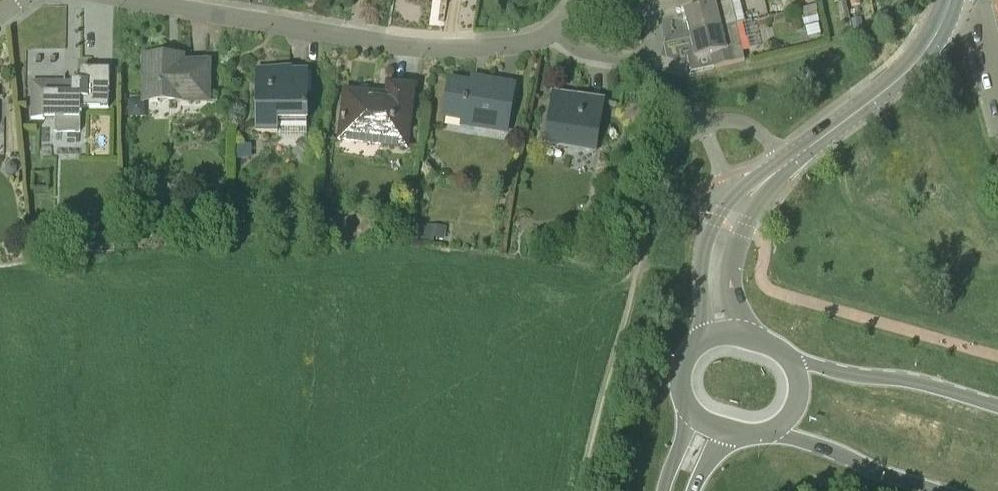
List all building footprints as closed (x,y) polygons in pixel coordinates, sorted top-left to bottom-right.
[(736,25),(731,2),(739,0),(698,0),(700,10),(685,14),(690,36),(736,25)] [(817,11),(816,7),(801,11),(802,15),(817,11)] [(861,18),(851,20),(853,30),(863,28),(861,18)] [(736,25),(690,36),(695,60),(710,56),(713,69),(745,61),(736,25)] [(206,105),(207,67),(181,66),(181,59),(145,58),(145,104),(206,105)] [(108,109),(109,72),(88,71),(81,71),(80,83),(48,82),(31,82),(31,94),(30,119),(56,120),(56,132),(79,133),(80,109),(108,109)] [(305,133),(306,75),(273,74),(273,71),(258,71),(257,134),(277,134),(277,132),(305,133)] [(504,136),(513,88),(482,82),(481,88),(450,82),(443,121),(461,124),(461,128),(504,136)] [(405,153),(412,91),(389,88),(387,98),(345,93),(339,145),(405,153)] [(595,154),(604,103),(552,95),(544,146),(595,154)] [(9,164),(5,167),(5,172),(9,175),(14,175),(17,172),(17,167),(13,164),(9,164)] [(230,228),(239,228),(238,212),(229,213),(230,228)] [(227,215),(217,215),(217,228),(227,228),(227,215)] [(421,225),(420,242),(434,244),(434,240),(446,241),(446,227),(421,225)]
